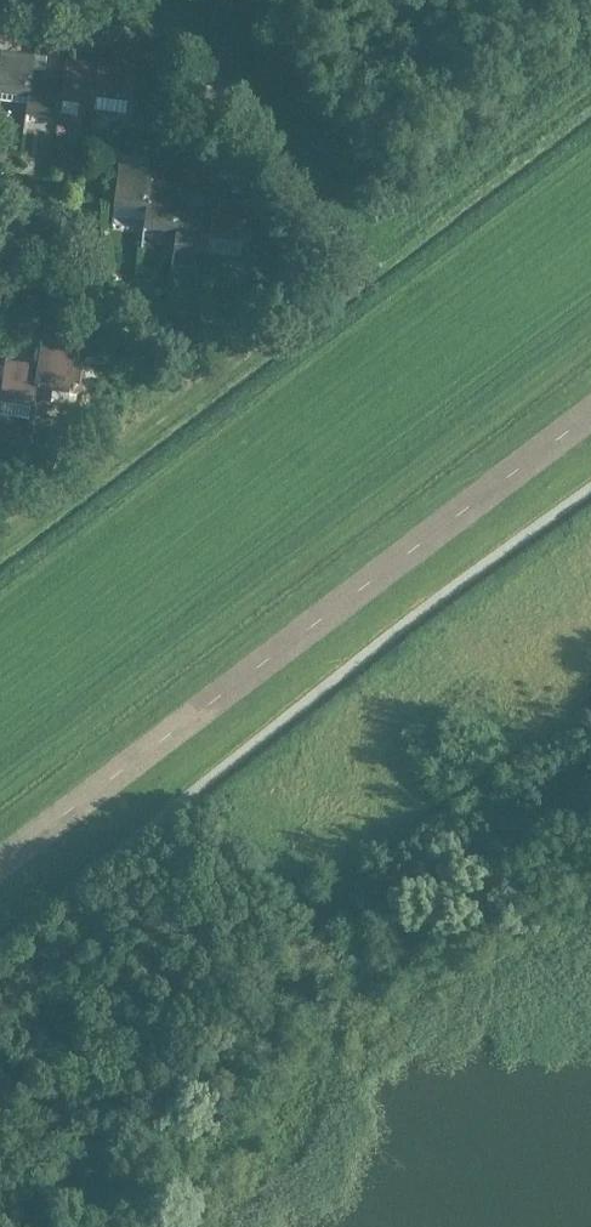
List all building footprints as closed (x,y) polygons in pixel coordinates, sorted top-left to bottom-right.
[(99,64),(94,99),(128,103),(134,50),(101,46),(99,64)] [(0,56),(0,97),(28,101),(31,74),(34,55),(1,51),(0,56)] [(64,78),(59,115),(76,116),(78,103),(93,105),(94,99),(99,64),(66,60),(64,78)] [(28,101),(27,108),(52,111),(51,118),(58,119),(59,115),(64,78),(31,74),(28,101)] [(41,123),(39,135),(66,138),(68,126),(41,123)] [(119,165),(115,198),(141,202),(140,208),(147,208),(150,188),(152,169),(119,165)] [(147,208),(145,226),(170,229),(178,230),(180,211),(183,192),(150,188),(147,208)] [(212,215),(209,237),(242,242),(247,200),(215,196),(212,215)] [(178,230),(176,243),(201,247),(200,254),(207,255),(209,237),(212,215),(180,211),(178,230)] [(212,277),(215,260),(188,256),(185,273),(212,277)] [(38,365),(33,402),(50,404),(52,391),(61,392),(67,393),(69,382),(79,383),(83,360),(72,359),(73,351),(40,346),(38,365)] [(0,394),(0,403),(25,406),(32,407),(33,402),(38,365),(4,361),(2,379),(0,394)]
